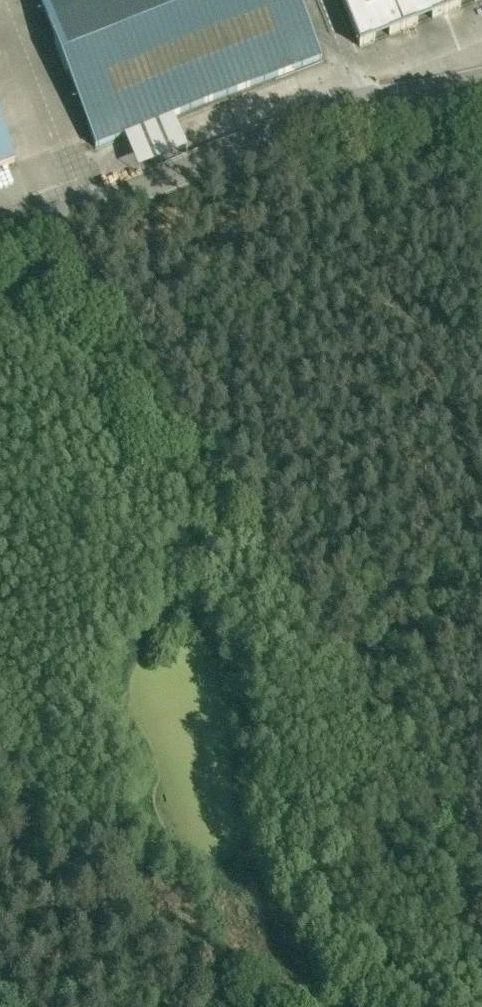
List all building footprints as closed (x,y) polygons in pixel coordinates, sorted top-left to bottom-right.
[(95,148),(321,60),(297,0),(38,0),(95,148)] [(361,46),(476,0),(343,0),(361,46)] [(15,162),(0,124),(0,168),(15,162)]
